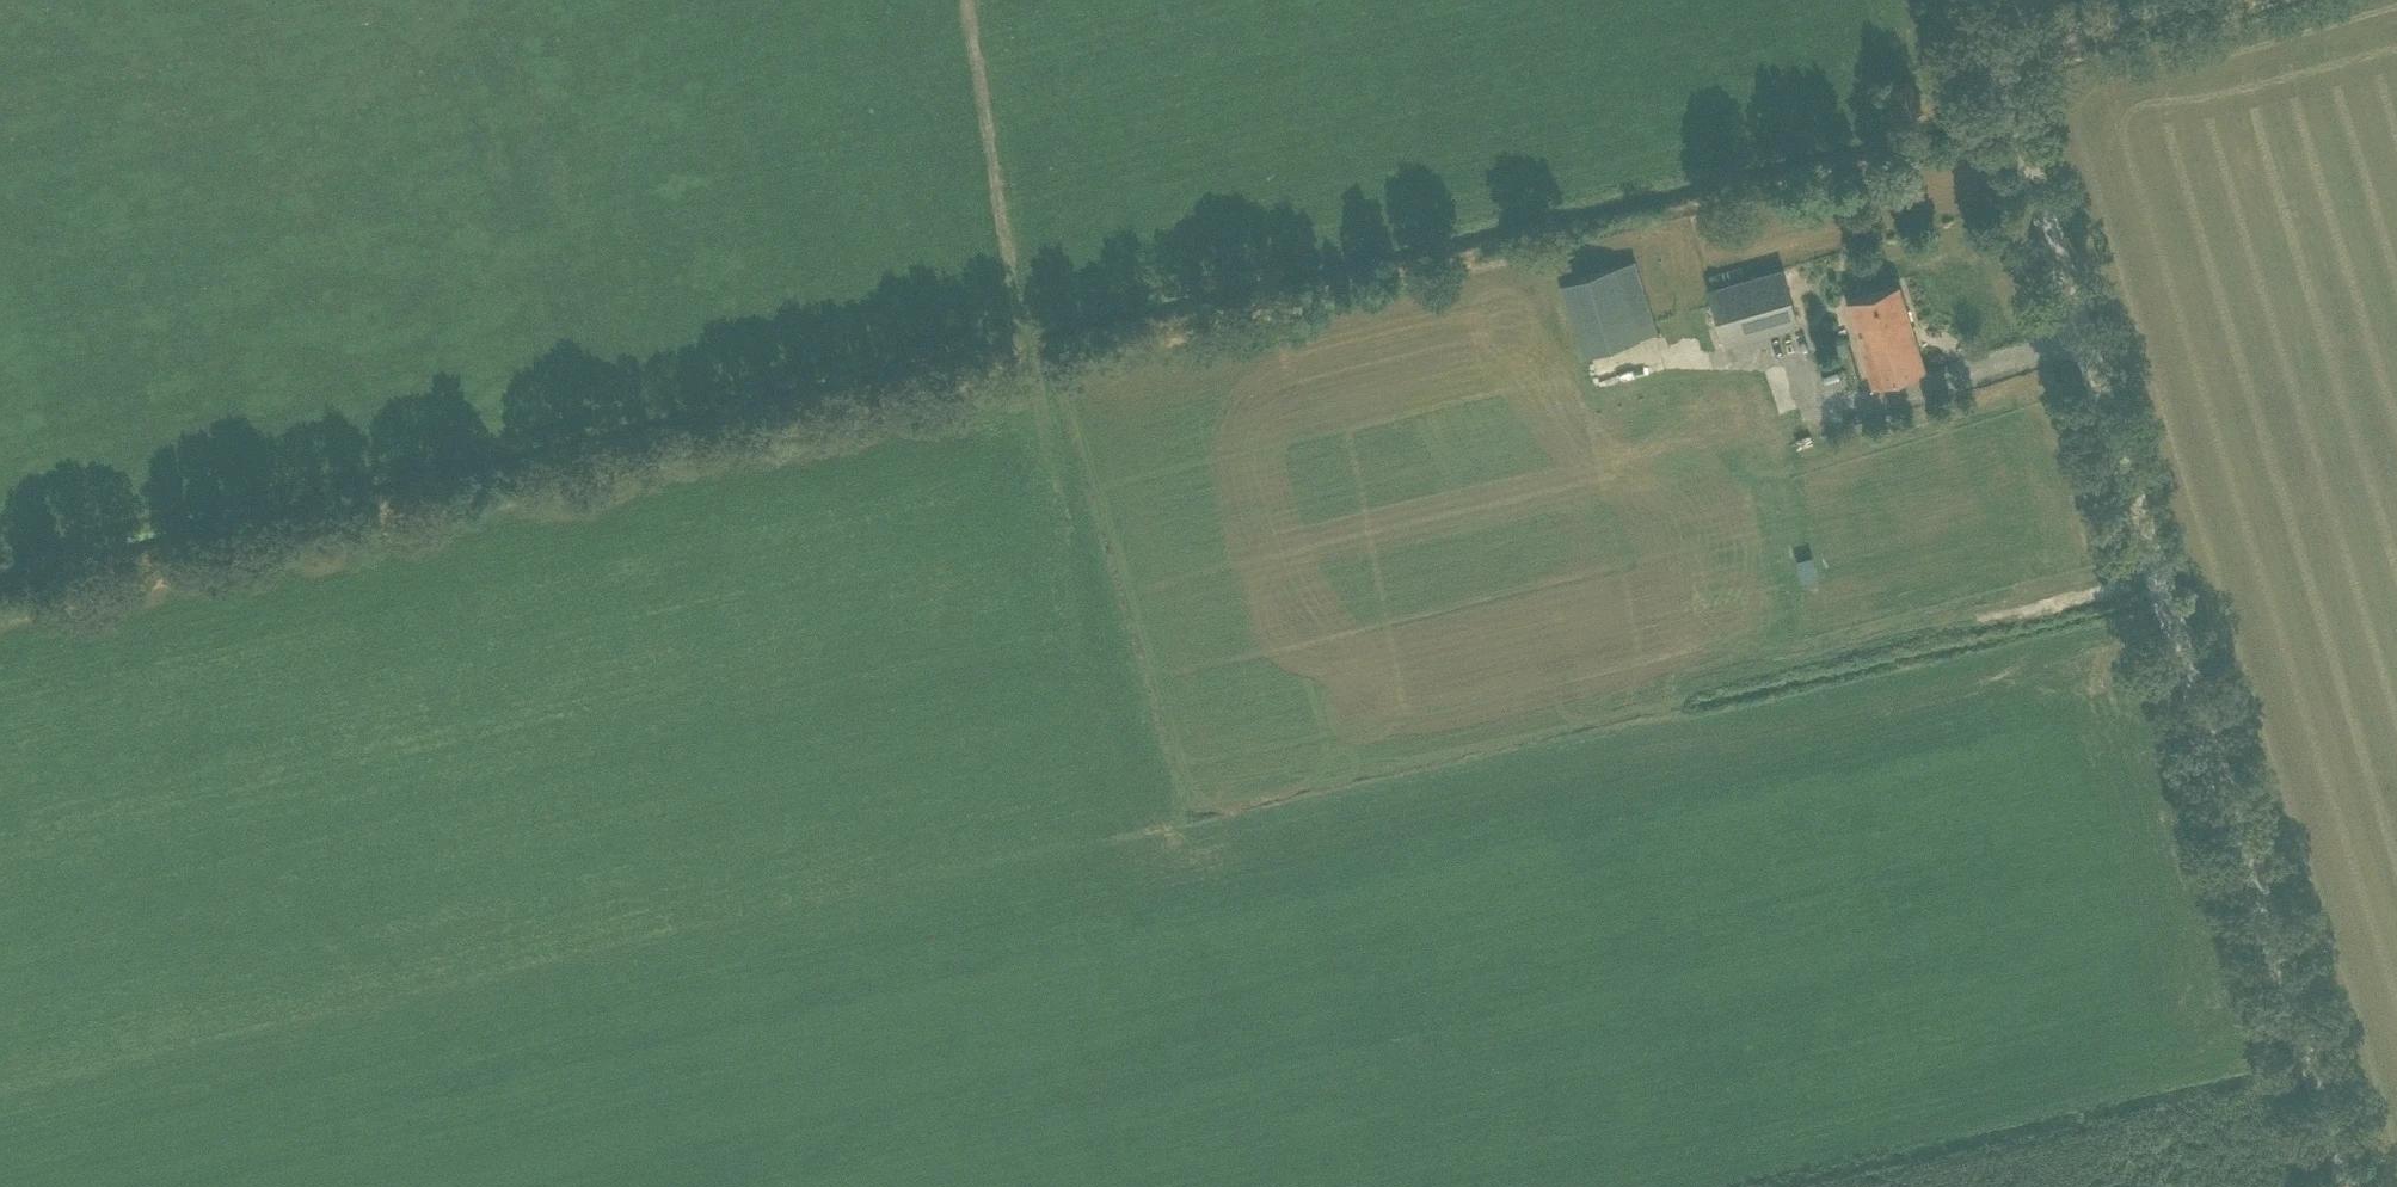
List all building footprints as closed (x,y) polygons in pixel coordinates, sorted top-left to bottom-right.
[(1583,357),(1640,339),(1617,267),(1560,285),(1583,357)] [(1798,327),(1782,269),(1708,290),(1725,348),(1798,327)] [(1899,284),(1876,291),(1846,299),(1872,385),(1902,376),(1925,369),(1899,284)]
